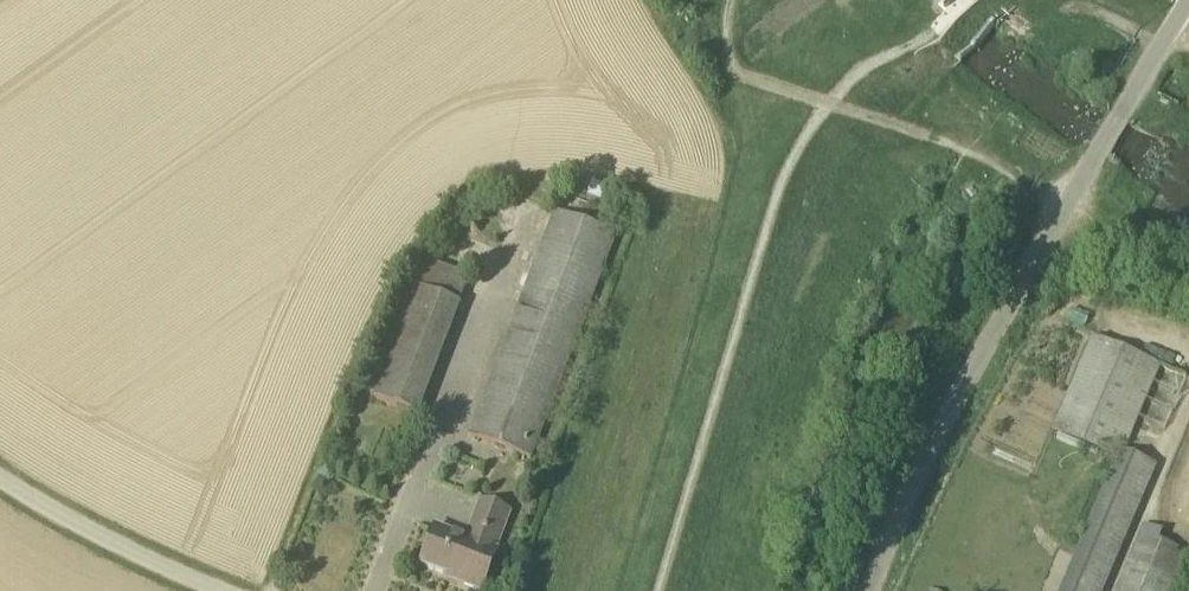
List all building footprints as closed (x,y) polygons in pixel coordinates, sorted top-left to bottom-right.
[(531,458),(615,237),(553,214),(470,435),(531,458)] [(417,417),(459,303),(408,285),(365,398),(417,417)] [(1156,468),(1124,454),(1160,365),(1094,336),(1053,430),(1116,460),(1060,590),(1103,590),(1156,468)] [(512,514),(482,502),(467,541),(435,528),(421,565),(458,580),(457,583),(479,590),(483,590),(500,552),(497,551),(512,514)] [(1182,553),(1142,536),(1118,590),(1166,590),(1182,553)]
